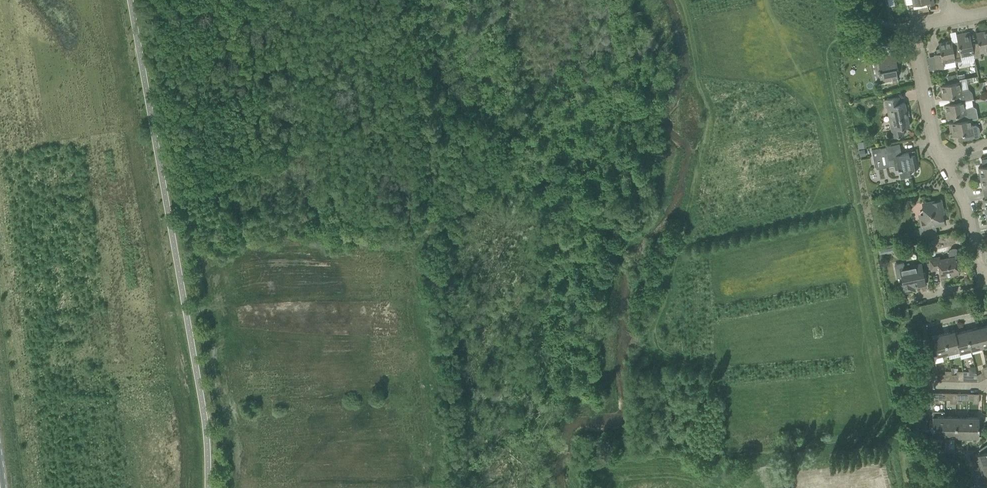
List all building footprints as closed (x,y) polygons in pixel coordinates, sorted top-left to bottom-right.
[(976,32),(978,43),(972,44),(971,44),(973,53),(974,57),(981,56),(981,51),(986,50),(986,30),(976,32)] [(971,44),(972,44),(969,32),(956,34),(958,46),(953,47),(952,48),(955,60),(954,60),(954,61),(962,60),(961,56),(973,53),(971,44)] [(952,48),(953,47),(951,40),(938,43),(939,48),(936,49),(937,54),(934,54),(936,68),(944,67),(943,62),(954,60),(955,60),(952,48)] [(877,54),(875,44),(865,46),(867,56),(877,54)] [(897,67),(895,53),(877,57),(880,69),(877,70),(878,73),(879,73),(880,81),(898,77),(896,67),(897,67)] [(968,89),(962,90),(960,81),(940,85),(942,99),(953,97),(954,102),(954,103),(964,101),(974,99),(972,92),(968,89)] [(889,99),(885,99),(887,108),(888,108),(890,107),(892,120),(890,120),(893,137),(895,137),(904,135),(902,127),(909,126),(905,102),(900,103),(898,97),(889,99)] [(978,118),(976,109),(974,106),(965,108),(964,101),(954,103),(954,102),(944,104),(946,117),(952,116),(953,119),(957,118),(958,121),(958,122),(970,119),(978,118)] [(975,124),(972,125),(970,119),(958,122),(958,121),(949,123),(950,131),(952,130),(953,136),(959,135),(960,139),(963,138),(964,140),(978,137),(980,133),(979,127),(975,124)] [(901,152),(899,143),(885,146),(885,147),(880,148),(880,147),(871,149),(875,166),(876,166),(876,168),(894,165),(895,169),(898,169),(900,178),(910,176),(909,169),(917,168),(916,160),(915,154),(909,155),(908,152),(900,154),(899,152),(901,152)] [(980,178),(986,177),(986,166),(978,167),(980,178)] [(924,213),(918,214),(920,226),(919,226),(921,239),(928,238),(938,236),(935,224),(939,223),(944,222),(943,217),(940,200),(930,202),(923,204),(924,213)] [(959,274),(957,266),(961,265),(961,266),(961,265),(959,252),(958,250),(956,249),(954,249),(952,249),(950,250),(949,252),(949,254),(950,257),(937,259),(936,257),(928,258),(931,270),(939,269),(940,277),(950,275),(950,276),(959,274)] [(917,287),(925,285),(921,263),(904,267),(903,264),(901,263),(896,264),(895,266),(897,275),(899,276),(901,276),(903,284),(900,284),(901,293),(915,290),(914,285),(916,285),(917,287)] [(986,345),(986,325),(979,327),(979,326),(977,327),(981,346),(986,345)] [(981,346),(977,327),(974,327),(975,328),(966,331),(970,349),(981,346)] [(955,332),(954,330),(952,331),(952,332),(943,334),(948,352),(958,349),(959,349),(955,332)] [(970,349),(966,331),(957,333),(957,332),(955,332),(959,349),(958,349),(959,352),(970,349)] [(948,352),(943,334),(934,336),(934,335),(931,335),(936,354),(948,352)] [(982,371),(976,374),(978,381),(985,378),(982,371)] [(944,439),(944,416),(932,416),(932,435),(939,435),(939,437),(941,437),(941,439),(944,439)] [(955,436),(956,417),(944,416),(944,439),(946,439),(946,438),(949,438),(949,436),(955,436)] [(966,439),(967,417),(956,417),(955,436),(962,436),(962,438),(964,438),(964,439),(966,439)] [(971,436),(978,436),(979,417),(967,417),(966,439),(969,439),(969,438),(971,438),(971,436)] [(978,454),(980,460),(978,461),(979,463),(978,463),(979,466),(986,463),(986,447),(986,444),(979,449),(980,453),(978,454)] [(979,466),(980,468),(981,468),(982,470),(984,469),(986,475),(986,463),(979,466)]
